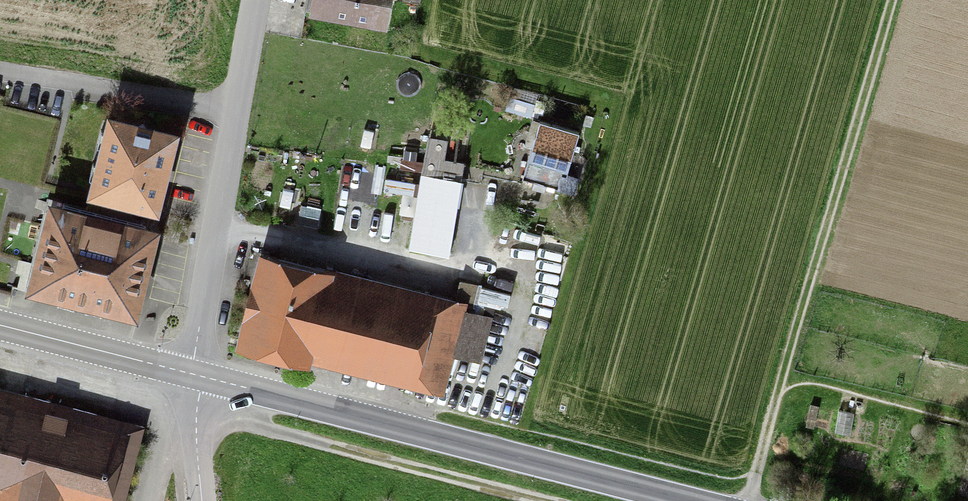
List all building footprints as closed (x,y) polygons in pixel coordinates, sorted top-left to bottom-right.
[(306,10),(309,11),(309,15),(387,28),(391,0),(308,0),(306,10)] [(506,110),(531,118),(538,94),(513,86),(506,110)] [(107,113),(86,197),(159,215),(180,131),(107,113)] [(582,125),(591,128),(594,117),(585,114),(582,125)] [(580,132),(532,118),(524,147),(531,149),(522,179),(534,183),(532,190),(544,193),(545,190),(554,193),(555,190),(574,195),(579,178),(568,175),(580,132)] [(448,140),(428,136),(409,249),(451,256),(463,181),(462,180),(465,162),(445,159),(448,140)] [(162,227),(49,200),(26,293),(139,321),(162,227)] [(259,253),(235,349),(311,367),(312,363),(445,395),(454,357),(482,363),(483,361),(488,362),(492,348),(505,351),(512,326),(494,321),(498,304),(508,307),(511,295),(481,288),(482,285),(460,280),(455,297),(325,266),(324,269),(259,253)] [(146,426),(0,388),(0,500),(126,500),(146,426)] [(806,427),(814,429),(819,407),(811,405),(806,427)] [(834,433),(850,436),(855,413),(838,410),(834,433)]
